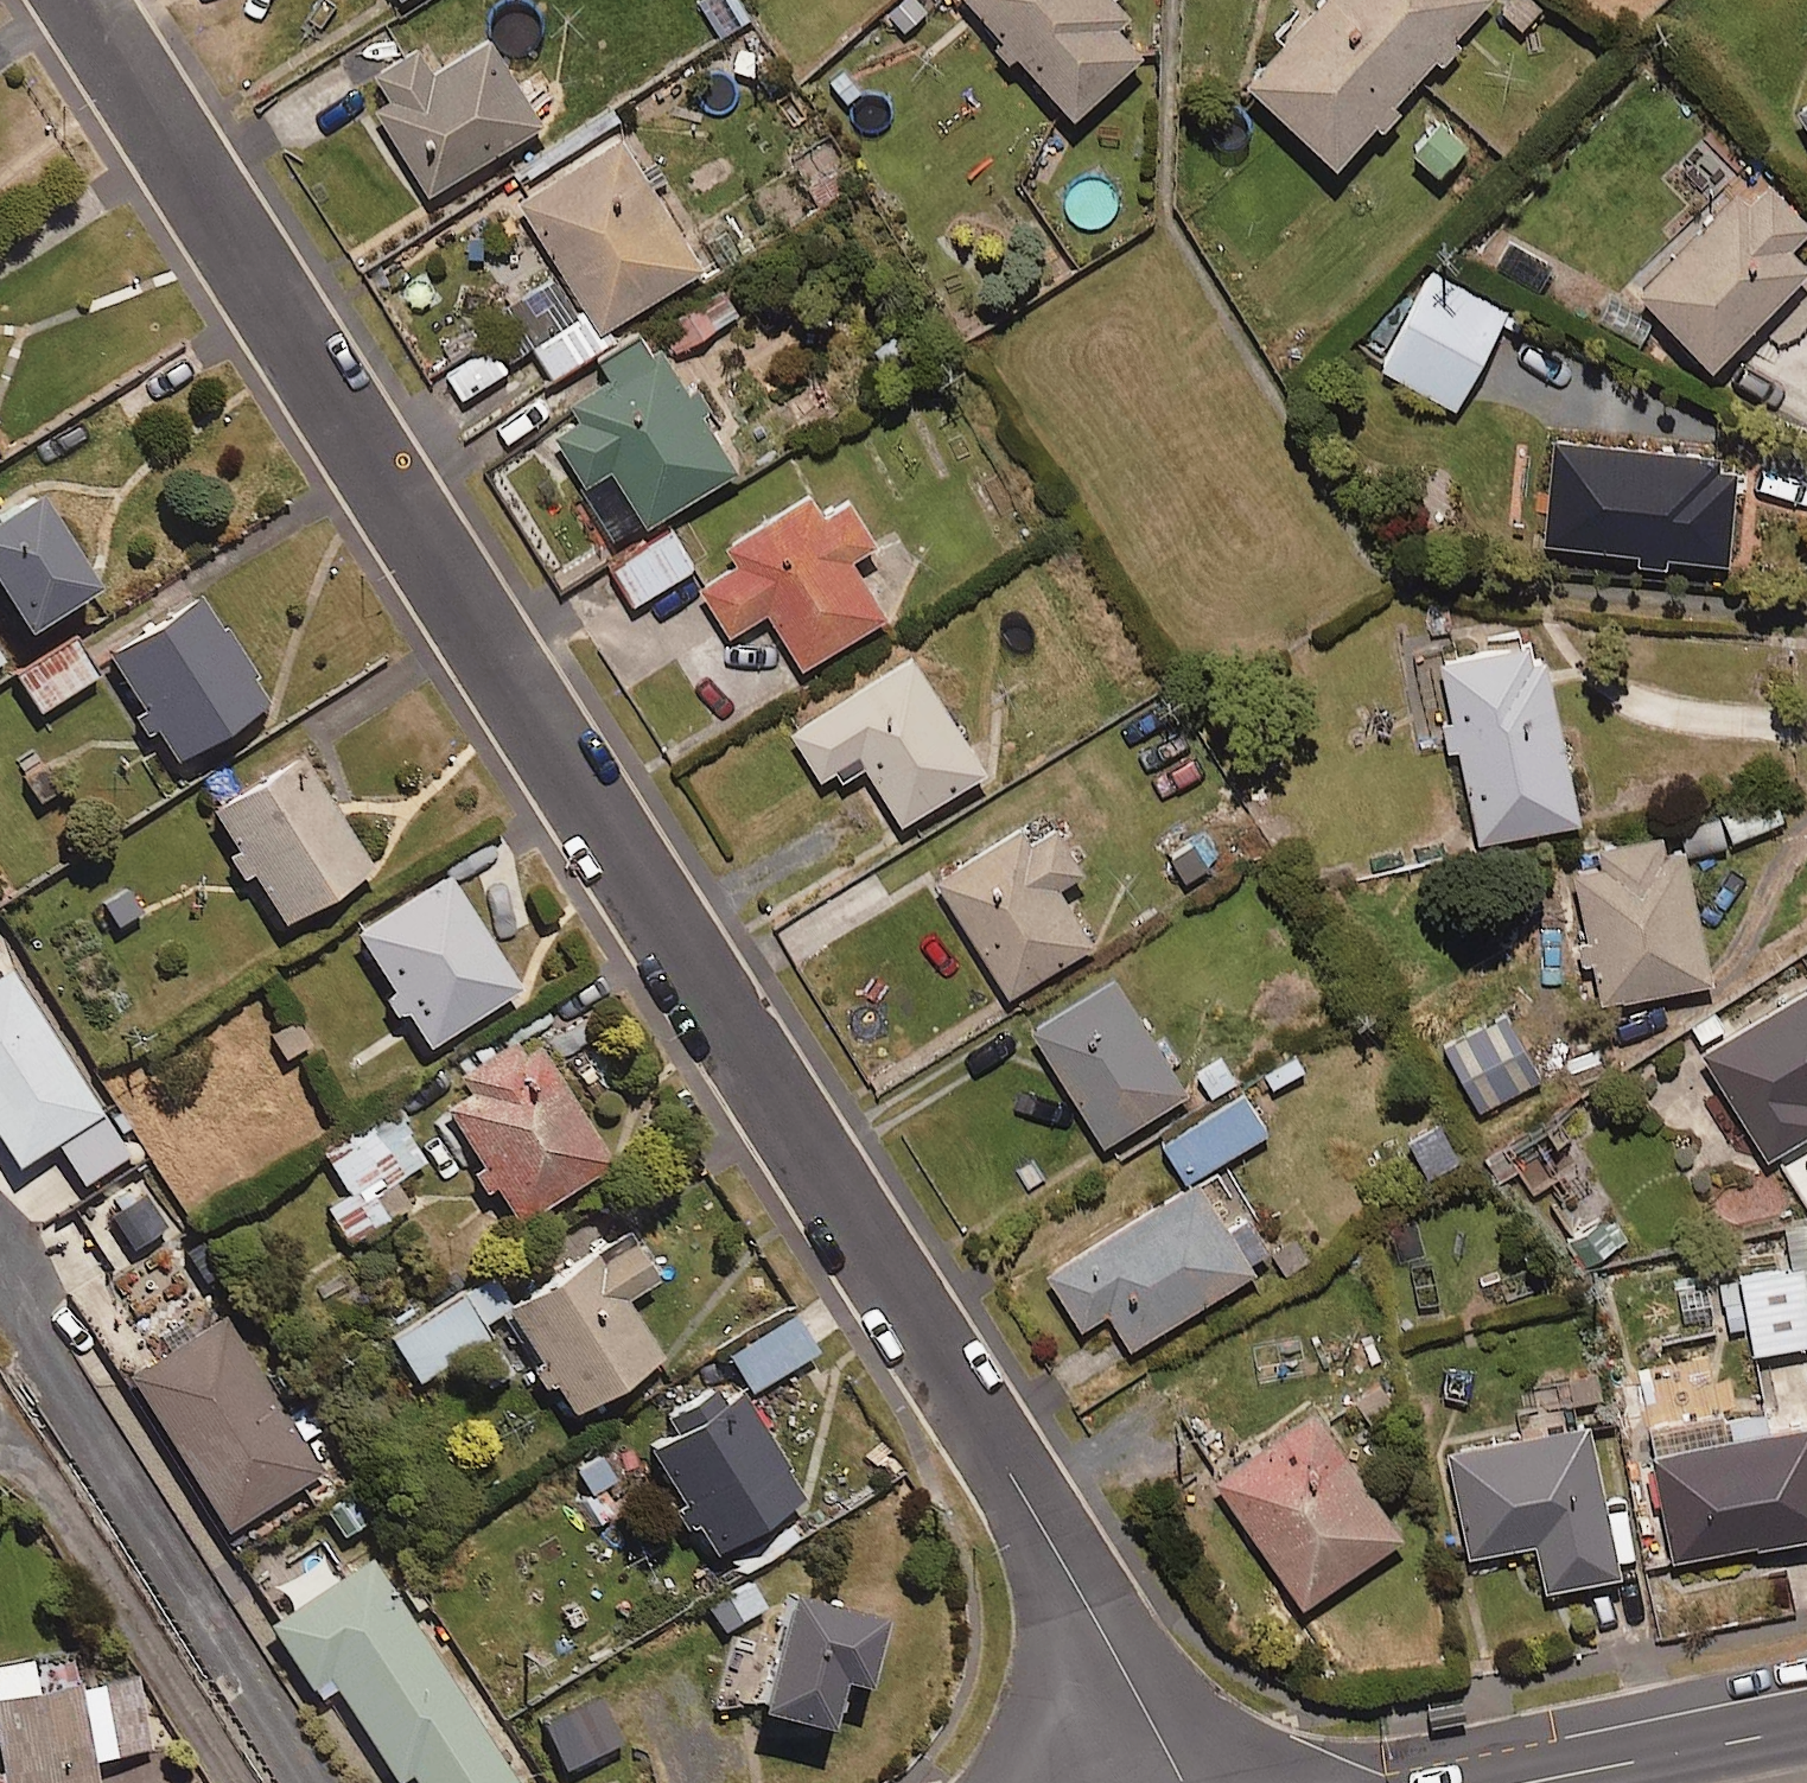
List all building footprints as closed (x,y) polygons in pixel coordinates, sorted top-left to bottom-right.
[(1079,108),(1147,47),(1123,19),(1134,9),(1126,0),(980,0),(1006,29),(995,39),(1012,58),(1024,47),(1079,108)] [(1242,83),(1334,167),(1487,0),(1319,0),(1242,83)] [(428,38),(384,66),(399,90),(381,102),(435,188),(553,115),(499,28),(443,62),(428,38)] [(1798,113),(1806,128),(1806,107),(1798,113)] [(1438,125),(1413,155),(1441,178),(1465,148),(1438,125)] [(628,130),(522,197),(588,301),(533,336),(559,376),(604,347),(623,336),(613,320),(710,259),(628,130)] [(1635,294),(1710,371),(1806,277),(1806,268),(1793,254),(1806,240),(1806,223),(1770,185),(1749,205),(1738,194),(1635,294)] [(1432,270),(1380,369),(1455,408),(1507,310),(1432,270)] [(658,340),(646,321),(623,336),(604,347),(619,370),(578,396),(589,413),(561,431),(592,481),(615,467),(650,522),(748,461),(713,405),(720,401),(705,378),(697,383),(667,334),(658,340)] [(1722,457),(1553,442),(1543,546),(1636,555),(1634,568),(1666,571),(1667,556),(1727,562),(1735,472),(1720,471),(1722,457)] [(815,484),(731,539),(744,559),(705,584),(732,626),(774,599),(811,656),(892,603),(857,550),(886,532),(856,486),(828,504),(815,484)] [(27,625),(99,580),(39,487),(0,511),(0,583),(27,625)] [(694,561),(670,526),(616,563),(640,598),(694,561)] [(202,590),(107,649),(143,708),(135,713),(147,732),(157,726),(176,757),(269,699),(202,590)] [(95,672),(74,638),(17,674),(39,708),(95,672)] [(1526,644),(1438,663),(1451,723),(1440,725),(1447,756),(1456,754),(1476,846),(1578,824),(1544,666),(1532,668),(1526,644)] [(919,646),(791,726),(823,776),(842,764),(848,774),(869,761),(903,816),(991,761),(919,646)] [(302,749),(211,805),(237,848),(228,854),(242,877),(253,870),(285,920),(375,864),(302,749)] [(1025,820),(940,873),(1015,992),(1101,938),(1064,881),(1088,866),(1062,824),(1038,840),(1025,820)] [(1603,873),(1579,878),(1603,1001),(1708,981),(1682,851),(1668,853),(1665,836),(1598,850),(1603,873)] [(1197,840),(1173,856),(1186,876),(1210,861),(1197,840)] [(450,872),(355,931),(393,992),(386,996),(396,1013),(405,1008),(427,1043),(520,986),(450,872)] [(0,972),(0,1131),(20,1162),(102,1110),(10,966),(0,972)] [(1121,969),(1035,1022),(1109,1139),(1194,1086),(1121,969)] [(1701,1054),(1768,1163),(1806,1139),(1806,990),(1701,1054)] [(1509,1008),(1443,1044),(1479,1108),(1544,1072),(1509,1008)] [(514,1039),(459,1074),(468,1087),(442,1104),(484,1168),(476,1173),(486,1190),(495,1184),(517,1218),(612,1157),(539,1044),(523,1054),(514,1039)] [(1249,1090),(1164,1140),(1187,1179),(1272,1128),(1249,1090)] [(423,1162),(395,1113),(324,1154),(345,1192),(324,1204),(346,1241),(407,1206),(392,1179),(423,1162)] [(1445,1118),(1413,1135),(1434,1174),(1465,1157),(1445,1118)] [(1206,1173),(1049,1267),(1085,1327),(1113,1311),(1132,1343),(1260,1266),(1254,1255),(1274,1243),(1255,1211),(1236,1223),(1206,1173)] [(596,1248),(507,1304),(544,1363),(534,1369),(546,1387),(555,1381),(574,1411),(666,1353),(631,1297),(663,1277),(637,1236),(603,1258),(596,1248)] [(1747,1276),(1761,1351),(1806,1342),(1806,1264),(1747,1276)] [(512,1321),(483,1275),(387,1333),(416,1380),(512,1321)] [(799,1312),(730,1353),(751,1390),(820,1349),(799,1312)] [(224,1314),(129,1373),(227,1530),(323,1470),(224,1314)] [(1380,1378),(1356,1396),(1374,1419),(1397,1401),(1380,1378)] [(715,1385),(667,1414),(677,1432),(652,1446),(685,1501),(674,1507),(687,1528),(699,1521),(715,1549),(807,1495),(744,1389),(724,1400),(715,1385)] [(1322,1404),(1219,1473),(1307,1601),(1409,1532),(1322,1404)] [(1595,1415),(1449,1445),(1472,1554),(1541,1540),(1550,1583),(1626,1568),(1595,1415)] [(1657,1453),(1680,1557),(1806,1529),(1806,1420),(1657,1453)] [(268,1621),(312,1688),(330,1677),(399,1782),(413,1774),(419,1782),(522,1782),(372,1553),(268,1621)] [(889,1614),(793,1590),(764,1705),(834,1723),(838,1707),(845,1708),(848,1694),(842,1692),(846,1676),(872,1683),(889,1614)] [(0,1665),(0,1782),(94,1782),(90,1758),(151,1748),(138,1676),(35,1694),(29,1660),(0,1665)] [(619,1740),(591,1689),(528,1724),(555,1774),(619,1740)]
